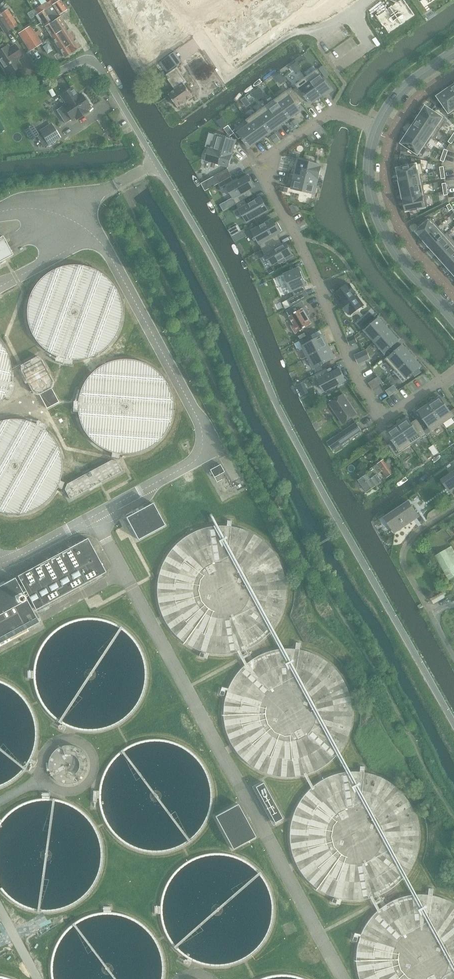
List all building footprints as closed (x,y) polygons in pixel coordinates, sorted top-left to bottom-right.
[(42,5),(36,8),(40,13),(52,6),(59,15),(67,10),(61,0),(38,0),(42,5)] [(131,4),(140,16),(156,4),(153,0),(137,0),(131,4)] [(269,6),(281,24),(291,17),(278,0),(277,0),(269,6)] [(377,16),(389,34),(415,15),(404,0),(400,0),(377,16)] [(43,23),(52,37),(67,27),(59,15),(52,6),(40,13),(36,16),(41,24),(43,23)] [(269,6),(260,12),(273,30),(281,24),(269,6)] [(8,10),(1,14),(3,18),(11,30),(18,25),(8,10)] [(260,12),(252,18),(265,36),(273,30),(260,12)] [(164,14),(147,26),(156,38),(172,26),(164,14)] [(3,18),(0,20),(0,26),(5,34),(11,30),(3,18)] [(252,18),(244,24),(256,42),(265,36),(252,18)] [(244,24),(235,30),(248,48),(256,42),(244,24)] [(30,26),(25,30),(36,47),(42,43),(37,37),(35,33),(30,26)] [(172,26),(156,38),(164,50),(181,38),(172,26)] [(81,48),(67,27),(52,37),(66,58),(81,48)] [(31,51),(36,47),(25,30),(19,34),(31,51)] [(235,30),(227,36),(240,54),(248,48),(235,30)] [(227,36),(218,43),(230,60),(240,54),(227,36)] [(17,60),(23,57),(15,45),(10,49),(8,46),(0,51),(0,63),(8,75),(21,66),(17,60)] [(162,61),(159,63),(164,70),(167,73),(182,62),(175,52),(162,61)] [(323,66),(319,69),(325,78),(329,75),(323,66)] [(182,73),(177,67),(166,75),(169,79),(168,80),(175,90),(169,95),(178,107),(193,97),(184,84),(187,82),(181,74),(182,73)] [(331,90),(317,70),(307,77),(321,97),(331,90)] [(307,77),(292,88),(302,103),(307,99),(311,104),(321,97),(307,77)] [(63,106),(57,110),(66,124),(72,120),(76,117),(77,119),(88,112),(87,110),(90,108),(88,104),(90,103),(86,96),(84,98),(81,94),(77,97),(76,95),(76,94),(72,88),(61,95),(67,104),(63,106)] [(292,88),(277,99),(280,103),(291,119),(301,111),(297,107),(302,103),(292,88)] [(447,90),(445,91),(443,93),(438,97),(449,113),(450,115),(453,113),(453,100),(447,90)] [(267,106),(281,126),(291,119),(280,103),(277,99),(267,106)] [(267,106),(257,113),(271,133),(281,126),(267,106)] [(437,127),(440,130),(447,120),(443,118),(426,106),(422,112),(421,114),(420,114),(420,115),(419,116),(437,127)] [(257,113),(248,120),(262,140),(271,133),(257,113)] [(431,136),(434,139),(440,130),(437,127),(419,116),(419,117),(418,117),(418,118),(417,120),(413,125),(431,136)] [(248,120),(235,129),(242,137),(249,148),(262,140),(248,120)] [(33,125),(24,130),(31,141),(39,135),(33,125)] [(425,145),(428,148),(429,147),(427,146),(432,138),(434,139),(431,136),(413,125),(410,130),(409,132),(408,132),(408,133),(407,134),(425,145)] [(229,126),(224,129),(230,136),(234,133),(229,126)] [(49,145),(61,137),(55,128),(43,135),(49,145)] [(235,129),(232,131),(239,139),(242,137),(235,129)] [(425,145),(407,134),(407,135),(406,135),(406,136),(405,138),(401,143),(403,144),(418,155),(422,157),(428,148),(425,145)] [(232,155),(236,141),(216,135),(212,149),(209,148),(209,149),(232,155)] [(229,167),(232,155),(209,149),(206,161),(229,167)] [(295,174),(319,180),(322,165),(299,160),(295,174)] [(419,175),(421,175),(421,174),(419,175),(416,164),(409,166),(409,164),(401,166),(402,167),(398,168),(397,168),(398,175),(398,177),(398,178),(399,178),(399,179),(419,175)] [(228,169),(215,177),(219,184),(232,177),(228,169)] [(315,194),(319,180),(295,174),(292,189),(315,194)] [(419,175),(399,179),(399,181),(399,182),(400,184),(401,190),(421,186),(423,185),(421,175),(419,175)] [(226,185),(237,204),(244,200),(253,195),(250,190),(255,187),(249,176),(239,181),(237,178),(233,181),(226,185)] [(231,177),(219,184),(221,188),(226,185),(233,181),(231,177)] [(421,186),(401,190),(402,196),(403,198),(402,198),(402,199),(403,199),(403,200),(423,196),(425,196),(423,185),(421,186)] [(423,196),(403,200),(404,202),(403,202),(403,203),(404,203),(404,205),(406,212),(411,211),(411,212),(418,210),(418,209),(425,207),(428,207),(425,196),(423,196)] [(244,200),(237,204),(247,222),(268,211),(261,197),(247,205),(244,200)] [(437,228),(439,227),(431,218),(429,220),(425,223),(425,222),(419,227),(420,228),(416,232),(420,237),(422,238),(421,239),(422,239),(423,240),(437,228)] [(283,231),(278,222),(276,223),(273,219),(252,230),(263,249),(279,240),(276,234),(283,231)] [(437,228),(423,240),(424,241),(424,242),(425,242),(426,244),(431,248),(444,236),(448,233),(447,233),(445,234),(439,227),(437,228)] [(431,248),(435,253),(436,255),(436,256),(437,255),(438,256),(451,244),(453,242),(453,240),(448,233),(444,236),(431,248)] [(2,237),(0,238),(0,262),(12,255),(2,237)] [(282,245),(279,240),(263,249),(272,265),(280,261),(281,263),(294,256),(287,243),(282,245)] [(438,256),(439,258),(438,258),(439,258),(441,260),(445,264),(453,256),(453,242),(451,244),(438,256)] [(445,264),(449,269),(451,271),(450,271),(451,272),(451,271),(452,272),(453,271),(453,256),(445,264)] [(28,302),(28,319),(32,332),(42,345),(54,354),(71,359),(89,357),(101,351),(113,340),(120,326),(123,313),(121,298),(115,286),(108,277),(95,268),(83,265),(72,264),(60,266),(49,271),(36,285),(28,302)] [(299,268),(285,274),(292,292),(307,286),(299,268)] [(348,284),(335,293),(341,301),(345,306),(343,307),(349,315),(350,314),(351,315),(364,306),(355,293),(356,292),(350,284),(349,285),(348,284)] [(295,296),(288,300),(291,306),(306,298),(303,292),(295,296)] [(302,302),(287,311),(290,316),(289,316),(294,325),(292,326),(296,333),(312,324),(307,316),(306,314),(309,313),(302,302)] [(370,313),(365,317),(370,322),(375,318),(370,313)] [(379,318),(365,331),(375,342),(389,329),(379,318)] [(389,329),(375,342),(384,353),(399,340),(389,329)] [(329,346),(324,335),(302,346),(308,357),(329,346)] [(355,336),(347,339),(350,345),(358,342),(355,336)] [(2,400),(9,387),(12,374),(10,358),(4,346),(0,341),(0,402),(2,400)] [(395,372),(413,356),(403,345),(387,359),(396,370),(395,372)] [(321,365),(335,358),(329,346),(308,357),(314,368),(317,374),(323,370),(321,365)] [(355,355),(354,356),(358,364),(364,361),(360,353),(355,355)] [(38,395),(39,394),(47,408),(59,401),(51,388),(52,387),(54,382),(42,359),(37,356),(20,365),(21,370),(33,393),(38,395)] [(403,382),(421,366),(413,356),(395,372),(403,382)] [(78,396),(78,412),(82,426),(92,439),(104,448),(121,452),(139,450),(151,445),(163,434),(170,420),(172,407),(171,391),(165,379),(158,371),(145,362),(133,358),(122,357),(110,359),(99,365),(85,378),(78,396)] [(346,381),(340,369),(329,374),(326,369),(323,370),(317,374),(316,374),(325,392),(346,381)] [(418,369),(412,374),(415,377),(421,372),(418,369)] [(375,380),(369,384),(372,389),(372,390),(373,390),(373,389),(379,385),(375,380)] [(303,382),(297,385),(302,394),(308,391),(303,382)] [(338,414),(337,415),(343,423),(357,414),(343,394),(331,403),(338,414)] [(440,397),(429,404),(443,424),(453,417),(451,413),(450,411),(449,410),(440,397)] [(429,404),(419,411),(432,431),(443,424),(429,404)] [(427,434),(417,420),(412,424),(407,416),(397,423),(398,425),(411,445),(427,434)] [(10,515),(28,513),(40,507),(52,496),(59,482),(62,469),(60,454),(54,441),(47,433),(34,424),(22,420),(11,420),(0,422),(0,512),(10,515)] [(361,431),(356,423),(335,437),(341,445),(361,431)] [(411,445),(398,425),(387,432),(394,442),(389,446),(396,457),(397,457),(402,453),(401,451),(411,445)] [(427,434),(432,431),(429,426),(424,429),(427,434)] [(384,452),(390,448),(386,441),(380,445),(384,452)] [(358,480),(367,492),(381,482),(377,475),(382,471),(386,478),(395,472),(385,458),(377,464),(370,469),(371,471),(358,480)] [(117,461),(111,460),(66,483),(64,489),(70,499),(122,470),(117,461)] [(220,465),(210,470),(214,478),(224,472),(220,465)] [(450,474),(445,478),(452,489),(453,487),(453,471),(450,474)] [(409,501),(387,517),(390,521),(388,523),(394,532),(397,531),(398,531),(399,531),(400,531),(400,530),(401,530),(401,529),(402,529),(402,528),(402,527),(412,521),(418,517),(419,516),(419,515),(418,515),(409,501)] [(153,503),(126,518),(138,540),(165,525),(153,503)] [(159,604),(165,619),(173,631),(185,641),(198,648),(217,653),(239,650),(256,643),(268,633),(277,622),(284,608),(286,594),(286,580),(282,564),(276,553),(269,544),(259,535),(246,528),(234,524),(223,523),(211,524),(198,527),(185,535),(174,544),(167,553),(160,568),(157,585),(159,604)] [(17,576),(27,593),(36,610),(106,572),(88,538),(20,575),(17,576)] [(449,580),(453,578),(453,576),(450,568),(453,565),(453,551),(451,547),(435,556),(449,580)] [(24,594),(15,578),(0,586),(0,643),(39,622),(24,594)] [(49,712),(63,723),(76,728),(91,730),(107,728),(121,721),(132,711),(141,698),(146,684),(146,667),(142,652),(134,639),(123,629),(112,623),(96,619),(80,619),(64,625),(49,636),(40,650),(35,664),(35,681),(40,698),(49,712)] [(224,728),(230,744),(239,756),(250,766),(263,773),(283,777),(304,775),(321,768),(334,758),(343,746),(349,732),(352,719),(352,704),(348,689),(342,677),(335,668),(324,659),(311,652),(299,649),(289,648),(277,649),(264,652),(250,659),(240,668),(232,678),(225,692),(222,710),(224,728)] [(12,779),(23,770),(32,757),(36,742),(37,725),(32,710),(24,697),(14,688),(3,681),(0,681),(0,785),(12,779)] [(291,851),(297,866),(306,878),(317,888),(330,895),(350,899),(371,897),(388,890),(401,880),(410,868),(416,855),(419,841),(419,826),(415,811),(409,799),(402,790),(391,781),(378,774),(366,771),(356,770),(344,771),(331,774),(317,781),(307,790),(299,800),(292,815),(289,832),(291,851)] [(275,822),(282,818),(263,783),(255,787),(275,822)] [(18,902),(32,907),(46,909),(63,906),(77,900),(88,890),(97,877),(101,862),(102,846),(97,830),(89,818),(79,808),(68,802),(51,797),(36,798),(19,804),(5,815),(0,822),(0,884),(4,890),(18,902)] [(233,849),(255,837),(238,804),(215,816),(233,849)] [(359,978),(453,978),(453,903),(443,897),(431,894),(421,893),(409,894),(396,897),(382,904),(372,913),(365,923),(358,937),(354,955),(356,973),(359,978)]
